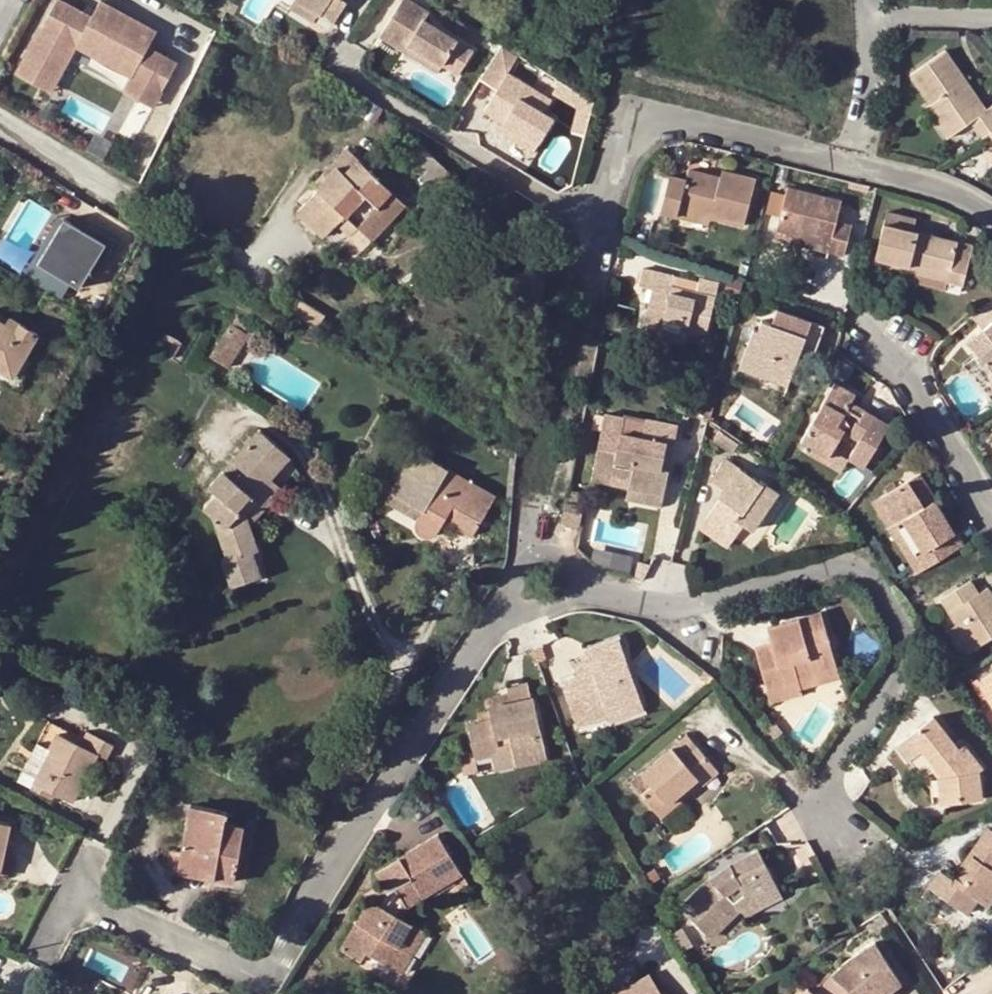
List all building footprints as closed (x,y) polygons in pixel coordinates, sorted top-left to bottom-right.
[(132,76),(161,91),(176,62),(147,47),(156,31),(110,7),(101,22),(91,17),(60,0),(56,0),(21,64),(55,82),(75,45),(132,76)] [(101,22),(110,7),(99,0),(91,17),(101,22)] [(297,2),(322,19),(335,27),(350,5),(343,1),(344,0),(299,0),(297,2)] [(400,50),(406,41),(446,67),(462,77),(477,54),(427,23),(431,15),(408,0),(406,0),(382,38),(400,50)] [(322,19),(297,2),(286,20),(311,36),(322,19)] [(232,4),(227,12),(234,16),(238,7),(232,4)] [(406,41),(400,50),(440,76),(446,67),(406,41)] [(982,139),(990,133),(991,131),(991,106),(991,105),(985,110),(973,92),(968,95),(960,84),(965,80),(945,51),(910,75),(931,104),(926,108),(938,125),(944,121),(951,133),(970,121),(982,139)] [(50,92),(55,82),(21,64),(16,73),(50,92)] [(498,129),(532,152),(552,120),(542,114),(552,99),(508,72),(485,111),(502,123),(498,129)] [(132,76),(123,91),(153,107),(161,91),(132,76)] [(968,95),(973,92),(965,80),(960,84),(968,95)] [(570,131),(584,135),(592,101),(560,81),(553,93),(577,108),(570,131)] [(447,119),(440,115),(437,119),(443,123),(447,119)] [(946,138),(951,133),(944,121),(938,125),(946,138)] [(457,179),(408,132),(393,147),(436,189),(442,182),(448,188),(457,179)] [(343,172),(356,158),(345,147),(311,183),(317,188),(321,184),(319,182),(335,164),(343,172)] [(405,203),(356,158),(343,172),(335,164),(319,182),(321,184),(317,188),(296,211),(323,238),(336,224),(344,215),(357,229),(367,237),(380,223),(377,220),(381,215),(388,222),(405,203)] [(658,212),(675,216),(677,210),(708,218),(742,226),(753,179),(720,170),(718,177),(686,169),(684,179),(667,175),(658,212)] [(786,187),(776,229),(829,243),(826,252),(842,255),(850,224),(834,220),(840,201),(786,187)] [(677,210),(675,216),(706,225),(708,218),(677,210)] [(886,212),(883,224),(912,232),(915,219),(886,212)] [(344,215),(336,224),(349,237),(357,229),(344,215)] [(380,223),(367,237),(371,240),(388,222),(381,215),(377,220),(380,223)] [(912,232),(883,224),(872,264),(907,272),(914,274),(913,282),(944,290),(947,282),(962,286),(971,246),(912,232)] [(829,243),(776,229),(773,238),(826,252),(829,243)] [(58,268),(73,277),(72,278),(90,289),(112,250),(95,240),(85,257),(71,247),(58,268)] [(668,293),(670,287),(672,276),(642,269),(638,285),(650,288),(642,322),(660,326),(658,333),(684,339),(686,330),(704,335),(714,298),(718,283),(699,278),(697,282),(696,293),(694,299),(668,293)] [(697,282),(672,276),(670,287),(668,293),(694,299),(696,293),(697,282)] [(277,307),(315,330),(325,314),(287,290),(277,307)] [(977,310),(987,324),(983,329),(967,341),(991,370),(991,297),(977,310)] [(804,338),(816,342),(822,326),(776,310),(771,323),(761,319),(756,331),(752,328),(737,368),(756,375),(758,370),(788,381),(801,346),(804,338)] [(977,310),(971,316),(983,329),(987,324),(977,310)] [(11,319),(7,326),(16,330),(19,324),(11,319)] [(7,326),(0,321),(0,370),(12,377),(23,359),(37,335),(19,324),(16,330),(7,326)] [(231,322),(209,355),(227,367),(248,333),(231,322)] [(660,326),(642,322),(640,329),(658,333),(660,326)] [(179,341),(166,334),(156,350),(169,357),(179,341)] [(812,351),(816,342),(804,338),(801,346),(812,351)] [(23,359),(12,377),(0,370),(0,383),(16,392),(32,364),(23,359)] [(786,386),(788,381),(758,370),(756,375),(786,386)] [(801,441),(806,445),(827,457),(832,449),(843,430),(859,438),(847,458),(862,467),(886,424),(863,411),(860,417),(854,414),(858,408),(850,403),(854,394),(834,382),(801,441)] [(863,411),(858,408),(854,414),(860,417),(863,411)] [(603,417),(591,472),(609,476),(628,480),(627,490),(662,498),(668,472),(661,471),(666,447),(674,448),(679,430),(647,422),(642,441),(621,436),(624,421),(603,417)] [(740,442),(718,428),(711,440),(731,453),(740,442)] [(244,505),(269,477),(288,454),(259,429),(209,485),(213,489),(200,504),(213,516),(226,558),(222,559),(231,586),(261,576),(253,551),(257,549),(249,523),(244,505)] [(827,457),(806,445),(803,451),(839,473),(847,458),(832,449),(827,457)] [(414,451),(390,491),(422,510),(417,521),(416,526),(415,529),(417,533),(420,537),(426,538),(430,538),(435,536),(438,532),(444,522),(472,537),(495,496),(414,451)] [(727,492),(706,523),(734,540),(743,526),(752,532),(779,493),(763,482),(761,484),(727,461),(712,482),(727,492)] [(609,476),(591,472),(590,481),(607,485),(609,476)] [(922,569),(962,546),(953,531),(952,533),(936,508),(931,511),(926,504),(932,501),(933,500),(918,474),(878,498),(922,569)] [(280,487),(269,477),(244,505),(249,523),(280,487)] [(783,483),(777,490),(788,498),(793,490),(783,483)] [(659,512),(662,498),(627,490),(623,503),(659,512)] [(422,510),(390,491),(384,503),(417,521),(422,510)] [(871,501),(915,573),(922,569),(878,498),(871,501)] [(936,508),(932,501),(926,504),(931,511),(936,508)] [(581,507),(565,504),(560,522),(577,526),(581,507)] [(734,540),(706,523),(701,531),(728,549),(734,540)] [(601,525),(598,538),(633,545),(636,532),(601,525)] [(599,548),(597,564),(635,568),(637,553),(599,548)] [(955,625),(971,650),(991,637),(991,596),(986,587),(977,592),(970,580),(938,600),(955,625)] [(821,613),(782,626),(787,640),(773,645),(756,650),(769,692),(815,677),(814,674),(836,666),(821,613)] [(971,650),(955,625),(944,632),(959,657),(971,650)] [(787,640),(782,626),(768,630),(773,645),(787,640)] [(584,652),(588,664),(591,671),(577,677),(562,682),(576,723),(592,718),(590,710),(603,706),(606,712),(639,699),(618,639),(584,652)] [(532,648),(539,667),(548,664),(540,645),(532,648)] [(591,671),(588,664),(574,670),(577,677),(591,671)] [(840,679),(836,666),(814,674),(815,677),(769,692),(772,705),(804,697),(801,691),(840,679)] [(697,678),(709,690),(716,684),(712,679),(702,671),(697,678)] [(977,682),(991,707),(991,673),(977,682)] [(472,761),(489,757),(513,751),(515,767),(548,759),(534,698),(531,699),(527,682),(506,687),(510,703),(489,708),(492,722),(465,728),(472,761)] [(639,699),(606,712),(609,721),(643,710),(639,699)] [(590,710),(592,718),(606,712),(603,706),(590,710)] [(933,719),(903,742),(914,757),(922,751),(936,769),(942,777),(937,778),(939,805),(981,800),(978,774),(983,770),(964,746),(958,750),(933,719)] [(18,781),(31,789),(34,783),(53,794),(71,802),(95,755),(105,760),(112,746),(85,732),(81,739),(50,722),(18,781)] [(639,797),(653,814),(675,796),(696,779),(701,787),(718,773),(698,748),(688,735),(672,748),(638,775),(628,784),(639,797)] [(914,757),(903,742),(896,747),(907,762),(914,757)] [(513,751),(489,757),(492,772),(515,767),(513,751)] [(942,777),(936,769),(932,772),(937,778),(942,777)] [(34,783),(31,789),(51,799),(53,794),(34,783)] [(675,796),(653,814),(660,822),(681,803),(675,796)] [(190,807),(180,861),(211,868),(210,878),(234,882),(244,829),(224,824),(227,813),(190,807)] [(0,870),(11,824),(0,822),(0,870)] [(460,835),(465,844),(478,837),(473,827),(460,835)] [(986,828),(964,860),(967,862),(960,872),(954,882),(939,871),(928,887),(966,915),(977,901),(991,910),(991,832),(986,828)] [(365,955),(390,969),(402,950),(408,954),(421,931),(401,919),(406,908),(421,898),(420,893),(457,870),(438,837),(377,873),(385,885),(389,892),(380,907),(371,902),(369,901),(340,950),(360,963),(365,955)] [(709,942),(739,913),(746,909),(780,893),(763,852),(732,866),(712,880),(680,912),(709,942)] [(967,862),(964,860),(957,869),(960,872),(967,862)] [(211,868),(180,861),(178,872),(210,878),(211,868)] [(420,893),(421,898),(461,875),(457,870),(420,893)] [(658,879),(652,870),(645,875),(651,884),(658,879)] [(385,885),(371,902),(380,907),(389,892),(385,885)] [(746,909),(739,913),(746,922),(785,903),(780,893),(746,909)] [(402,950),(390,969),(400,976),(425,933),(421,931),(408,954),(402,950)] [(844,963),(879,992),(885,993),(887,993),(901,984),(875,944),(842,961),(844,963)] [(833,975),(856,993),(885,993),(879,992),(844,963),(832,974),(833,975)] [(833,975),(816,993),(856,993),(833,975)] [(649,977),(623,992),(624,993),(659,993),(649,977)]
